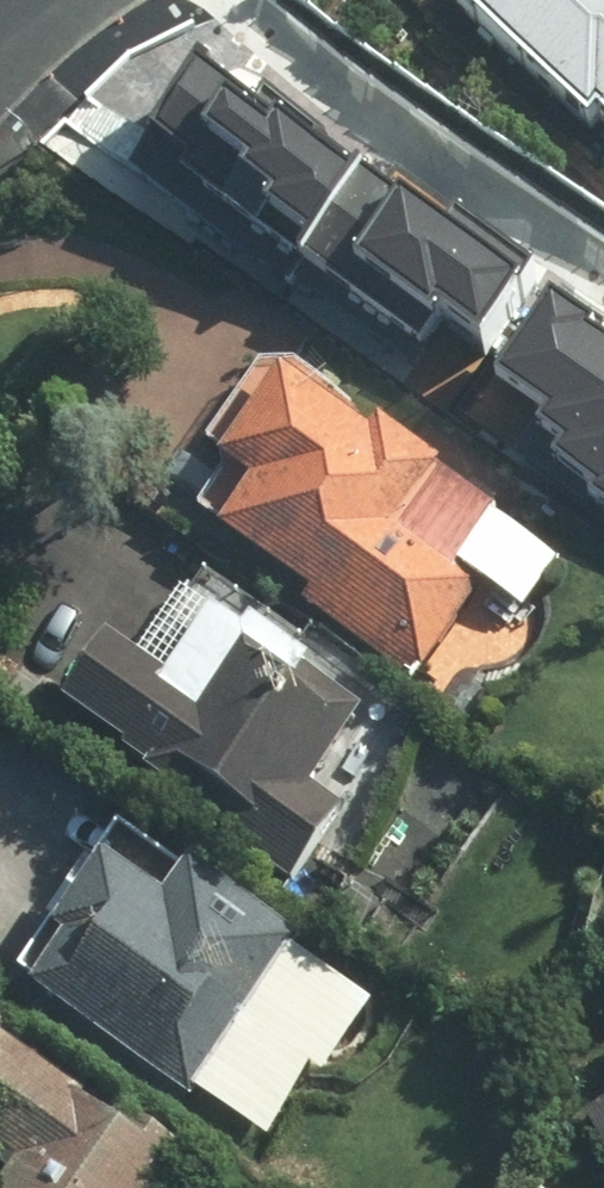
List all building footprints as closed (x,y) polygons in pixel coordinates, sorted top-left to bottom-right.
[(438,8),(462,30),(456,37),(577,148),(588,136),(603,151),(603,0),(445,0),(438,8)] [(204,64),(142,154),(296,257),(363,160),(264,90),(259,101),(204,64)] [(363,160),(296,257),(420,342),(447,302),(476,321),(522,255),(458,212),(452,221),(363,160)] [(501,358),(575,406),(557,433),(603,463),(603,313),(553,279),(501,358)] [(297,615),(411,691),(477,594),(515,619),(553,564),(260,367),(201,455),(217,465),(207,480),(217,486),(193,522),(215,537),(210,544),(303,606),(297,615)] [(93,655),(50,719),(113,761),(111,765),(137,781),(134,785),(224,844),(229,836),(296,880),(338,816),(308,796),(359,718),(205,617),(154,695),(93,655)] [(24,994),(13,1006),(188,1114),(193,1106),(260,1149),(307,1075),(322,1084),(367,1013),(285,961),(291,952),(109,837),(5,987),(24,994)] [(187,1164),(106,1110),(96,1125),(0,1061),(0,1187),(170,1187),(187,1164)] [(579,1126),(603,1163),(603,1109),(579,1126)]
